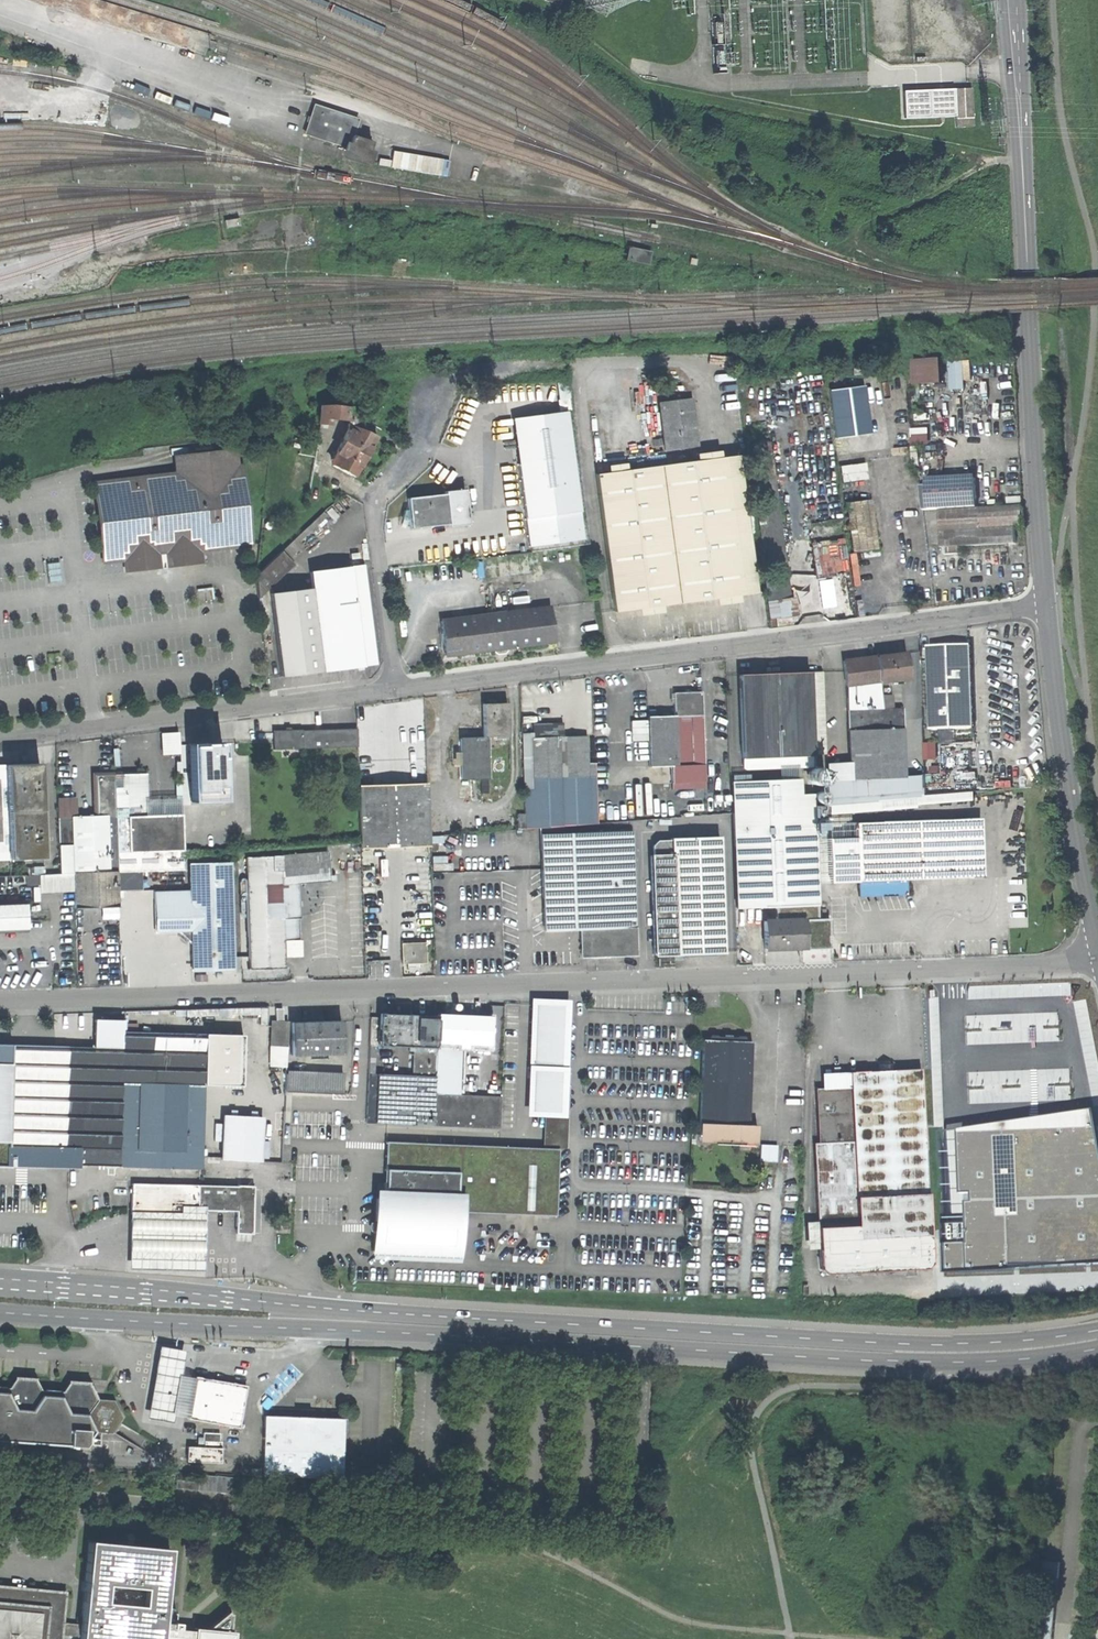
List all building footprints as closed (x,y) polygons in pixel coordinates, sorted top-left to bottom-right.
[(606,0),(583,0),(581,7),(603,12),(606,0)] [(970,88),(953,89),(954,115),(955,127),(972,126),(972,116),(970,88)] [(953,89),(902,91),(904,118),(954,115),(953,89)] [(311,106),(302,133),(344,147),(341,154),(361,161),(368,142),(348,136),(353,120),(311,106)] [(391,149),(389,166),(445,175),(448,159),(391,149)] [(625,250),(623,259),(641,263),(643,253),(625,250)] [(918,359),(918,384),(948,383),(948,358),(918,359)] [(971,387),(968,360),(953,361),(956,389),(971,387)] [(689,399),(657,403),(663,450),(695,446),(689,399)] [(329,419),(347,421),(349,412),(350,407),(331,405),(320,405),(319,424),(329,426),(329,419)] [(349,412),(347,421),(347,431),(350,433),(352,427),(356,429),(361,419),(349,412)] [(524,463),(517,464),(524,519),(578,512),(565,412),(518,418),(524,463)] [(517,464),(524,463),(518,418),(511,419),(517,464)] [(379,429),(364,421),(360,431),(375,437),(379,429)] [(356,429),(352,427),(350,433),(347,431),(332,461),(335,463),(333,467),(354,479),(375,437),(360,431),(356,429)] [(916,429),(916,443),(933,443),(933,429),(927,429),(927,438),(921,438),(921,428),(916,429)] [(303,445),(293,443),(284,491),(308,496),(317,445),(305,443),(303,445)] [(234,450),(179,456),(181,474),(93,483),(95,504),(100,503),(104,540),(106,562),(251,546),(243,466),(236,467),(234,450)] [(722,457),(594,474),(613,612),(741,594),(722,457)] [(863,463),(837,467),(839,482),(865,479),(863,463)] [(981,510),(979,479),(926,482),(928,513),(942,512),(943,532),(1025,526),(1024,508),(981,510)] [(442,494),(405,499),(406,510),(402,510),(400,517),(408,519),(409,529),(446,524),(446,527),(467,525),(463,489),(442,492),(442,494)] [(845,503),(851,552),(875,549),(869,501),(845,503)] [(582,539),(578,512),(524,519),(528,546),(582,539)] [(849,571),(846,537),(813,540),(817,574),(849,571)] [(254,575),(257,593),(290,562),(280,551),(254,575)] [(309,572),(311,588),(321,671),(362,666),(362,665),(375,664),(363,565),(309,572)] [(786,579),(766,581),(763,582),(766,601),(788,598),(786,579)] [(311,588),(269,594),(280,676),(321,671),(311,588)] [(549,608),(439,622),(444,656),(553,642),(549,608)] [(972,646),(931,647),(934,730),(976,729),(972,646)] [(904,653),(874,657),(878,682),(907,678),(904,653)] [(874,657),(841,662),(844,686),(878,682),(874,657)] [(738,675),(741,759),(811,756),(811,754),(808,673),(808,672),(738,675)] [(808,673),(811,754),(824,754),(821,672),(808,673)] [(871,697),(879,697),(878,682),(844,686),(846,710),(872,709),(871,697)] [(700,692),(673,693),(674,716),(676,766),(676,777),(693,776),(692,765),(703,765),(700,692)] [(871,697),(872,709),(880,709),(880,697),(879,697),(871,697)] [(482,737),(487,737),(507,736),(506,703),(481,704),(482,737)] [(901,708),(880,709),(872,709),(846,710),(846,731),(901,730),(901,708)] [(676,766),(674,716),(646,717),(648,767),(676,766)] [(632,721),(633,739),(643,738),(643,721),(632,721)] [(531,724),(531,738),(573,736),(573,722),(531,724)] [(301,731),(301,749),(356,746),(355,729),(301,731)] [(161,731),(163,752),(181,751),(179,730),(161,731)] [(301,730),(272,731),(273,750),(301,749),(301,731),(301,730)] [(927,775),(903,777),(901,730),(846,731),(849,778),(825,780),(826,806),(928,798),(927,775)] [(524,814),(524,828),(562,827),(562,820),(589,818),(586,736),(573,736),(531,738),(530,738),(532,791),(523,792),(524,814)] [(482,737),(459,738),(460,781),(489,780),(487,737),(482,737)] [(929,743),(929,758),(941,758),(941,742),(929,743)] [(220,743),(187,745),(190,802),(223,800),(220,743)] [(811,756),(741,759),(742,768),(811,764),(811,756)] [(38,764),(4,765),(8,859),(8,860),(43,858),(38,764)] [(0,765),(0,859),(8,859),(4,765),(0,765)] [(114,807),(116,872),(140,871),(182,869),(180,816),(146,817),(145,774),(113,775),(114,807)] [(92,805),(95,807),(114,807),(113,775),(94,776),(94,798),(92,801),(92,805)] [(813,827),(812,807),(811,791),(797,792),(796,778),(728,782),(735,912),(775,910),(775,921),(801,919),(818,918),(815,859),(814,839),(813,827)] [(427,783),(358,786),(360,848),(429,846),(427,783)] [(825,797),(824,795),(822,792),(820,791),(817,792),(814,793),(813,795),(812,798),(813,801),(815,803),(818,804),(820,804),(823,802),(824,800),(825,797)] [(975,794),(928,798),(826,806),(823,806),(824,814),(976,802),(975,794)] [(824,814),(823,806),(812,807),(813,827),(824,827),(824,814)] [(118,906),(117,891),(116,872),(114,807),(95,807),(95,816),(70,817),(72,873),(73,891),(73,908),(118,906)] [(516,829),(516,814),(508,814),(508,830),(516,829)] [(516,829),(524,828),(524,814),(516,814),(516,829)] [(72,873),(70,817),(56,818),(58,874),(72,873)] [(965,819),(968,877),(981,877),(979,818),(965,819)] [(965,819),(854,823),(854,825),(851,825),(851,828),(854,828),(854,837),(856,882),(904,880),(968,877),(965,819)] [(854,825),(854,823),(827,824),(828,839),(854,837),(854,828),(851,828),(851,825),(854,825)] [(631,831),(540,834),(543,931),(587,929),(635,927),(631,831)] [(670,855),(649,856),(653,955),(722,952),(718,837),(670,838),(670,855)] [(854,837),(828,839),(827,839),(828,859),(829,883),(856,882),(854,837)] [(828,859),(827,839),(814,839),(815,859),(828,859)] [(326,852),(293,855),(294,871),(328,869),(326,852)] [(293,855),(280,856),(281,872),(294,871),(293,855)] [(246,858),(249,969),(284,967),(283,939),(289,939),(289,926),(283,926),(281,872),(280,856),(272,856),(246,858)] [(154,932),(177,932),(190,943),(191,971),(233,969),(229,863),(188,865),(189,890),(153,892),(154,932)] [(140,871),(116,872),(117,891),(141,890),(140,871)] [(73,891),(72,873),(58,874),(39,875),(40,893),(73,891)] [(904,880),(856,882),(857,897),(904,895),(904,880)] [(18,932),(18,928),(27,928),(25,904),(17,904),(17,901),(0,902),(0,933),(18,932)] [(801,919),(775,921),(762,921),(763,949),(802,947),(801,919)] [(635,927),(587,929),(589,957),(636,955),(635,927)] [(424,943),(401,944),(402,963),(425,962),(424,943)] [(532,1071),(560,1072),(563,1005),(535,1004),(532,1071)] [(435,1042),(436,1016),(378,1014),(377,1045),(407,1046),(407,1051),(411,1051),(411,1050),(435,1051),(435,1042)] [(436,1016),(435,1042),(458,1043),(457,1047),(460,1047),(465,1048),(465,1044),(488,1044),(489,1017),(436,1015),(436,1016)] [(286,1047),(287,1021),(270,1021),(269,1046),(286,1047)] [(340,1021),(289,1023),(290,1055),(341,1053),(340,1021)] [(77,1168),(77,1165),(200,1169),(202,1103),(221,1103),(222,1087),(203,1086),(204,1034),(120,1032),(120,1048),(108,1047),(0,1044),(0,1166),(77,1168)] [(120,1048),(120,1032),(108,1032),(108,1047),(120,1048)] [(204,1034),(203,1086),(222,1087),(237,1087),(238,1035),(204,1034)] [(699,1123),(747,1125),(750,1041),(702,1040),(699,1123)] [(458,1043),(435,1042),(435,1051),(434,1076),(432,1126),(498,1128),(499,1096),(458,1094),(460,1047),(457,1047),(458,1043)] [(411,1050),(411,1051),(410,1075),(434,1076),(435,1051),(411,1050)] [(931,1261),(920,1069),(825,1074),(826,1088),(814,1088),(817,1143),(812,1143),(819,1269),(824,1274),(924,1269),(931,1261)] [(559,1086),(560,1072),(532,1071),(531,1111),(543,1112),(549,1112),(549,1115),(561,1115),(562,1090),(559,1089),(559,1086)] [(342,1076),(284,1074),(284,1092),(341,1094),(342,1076)] [(432,1126),(434,1076),(410,1075),(376,1074),(374,1123),(432,1126)] [(568,1086),(559,1086),(559,1089),(562,1090),(561,1115),(549,1115),(549,1112),(543,1112),(541,1147),(557,1148),(565,1148),(568,1086)] [(948,1275),(1097,1266),(1097,1125),(1095,1111),(1036,1120),(944,1134),(948,1275)] [(222,1114),(220,1158),(258,1160),(260,1116),(222,1114)] [(747,1125),(699,1123),(698,1123),(697,1138),(755,1140),(755,1125),(747,1125)] [(503,1159),(504,1146),(384,1142),(383,1170),(457,1172),(456,1202),(460,1202),(459,1212),(554,1216),(556,1161),(503,1159)] [(775,1162),(776,1145),(759,1145),(759,1161),(775,1162)] [(557,1148),(541,1147),(504,1146),(503,1159),(556,1161),(557,1148)] [(458,1256),(459,1212),(460,1202),(456,1202),(457,1172),(383,1170),(382,1198),(375,1198),(374,1222),(370,1222),(371,1232),(374,1232),(373,1253),(458,1256)] [(183,1209),(204,1210),(235,1211),(234,1233),(251,1234),(252,1186),(236,1185),(236,1186),(131,1183),(130,1214),(183,1215),(183,1209)] [(128,1214),(127,1267),(203,1269),(204,1210),(183,1209),(183,1215),(130,1214),(128,1214)] [(184,1350),(158,1345),(145,1418),(171,1422),(173,1413),(186,1416),(193,1376),(180,1373),(184,1350)] [(245,1385),(193,1376),(186,1416),(186,1419),(237,1428),(245,1385)] [(82,1446),(92,1431),(110,1432),(116,1423),(120,1417),(112,1401),(95,1399),(87,1383),(68,1381),(58,1396),(41,1395),(33,1379),(14,1377),(4,1392),(0,1392),(0,1441),(82,1446)] [(343,1419),(263,1416),(261,1476),(341,1478),(343,1419)] [(116,1423),(110,1432),(149,1455),(155,1445),(116,1423)] [(202,1447),(186,1447),(185,1461),(219,1462),(220,1442),(203,1441),(202,1447)] [(215,1476),(198,1474),(197,1482),(196,1490),(213,1492),(215,1476)] [(222,1476),(215,1476),(213,1492),(221,1492),(222,1476)] [(231,1477),(222,1476),(221,1492),(229,1493),(231,1477)] [(174,1488),(196,1490),(197,1482),(175,1480),(174,1488)] [(87,1540),(80,1624),(79,1636),(78,1638),(160,1638),(169,1548),(87,1540)] [(61,1634),(79,1636),(80,1624),(62,1623),(65,1591),(0,1585),(0,1638),(61,1638),(61,1634)] [(193,1627),(192,1638),(233,1638),(234,1631),(229,1631),(231,1614),(229,1613),(227,1611),(206,1629),(193,1627)]
